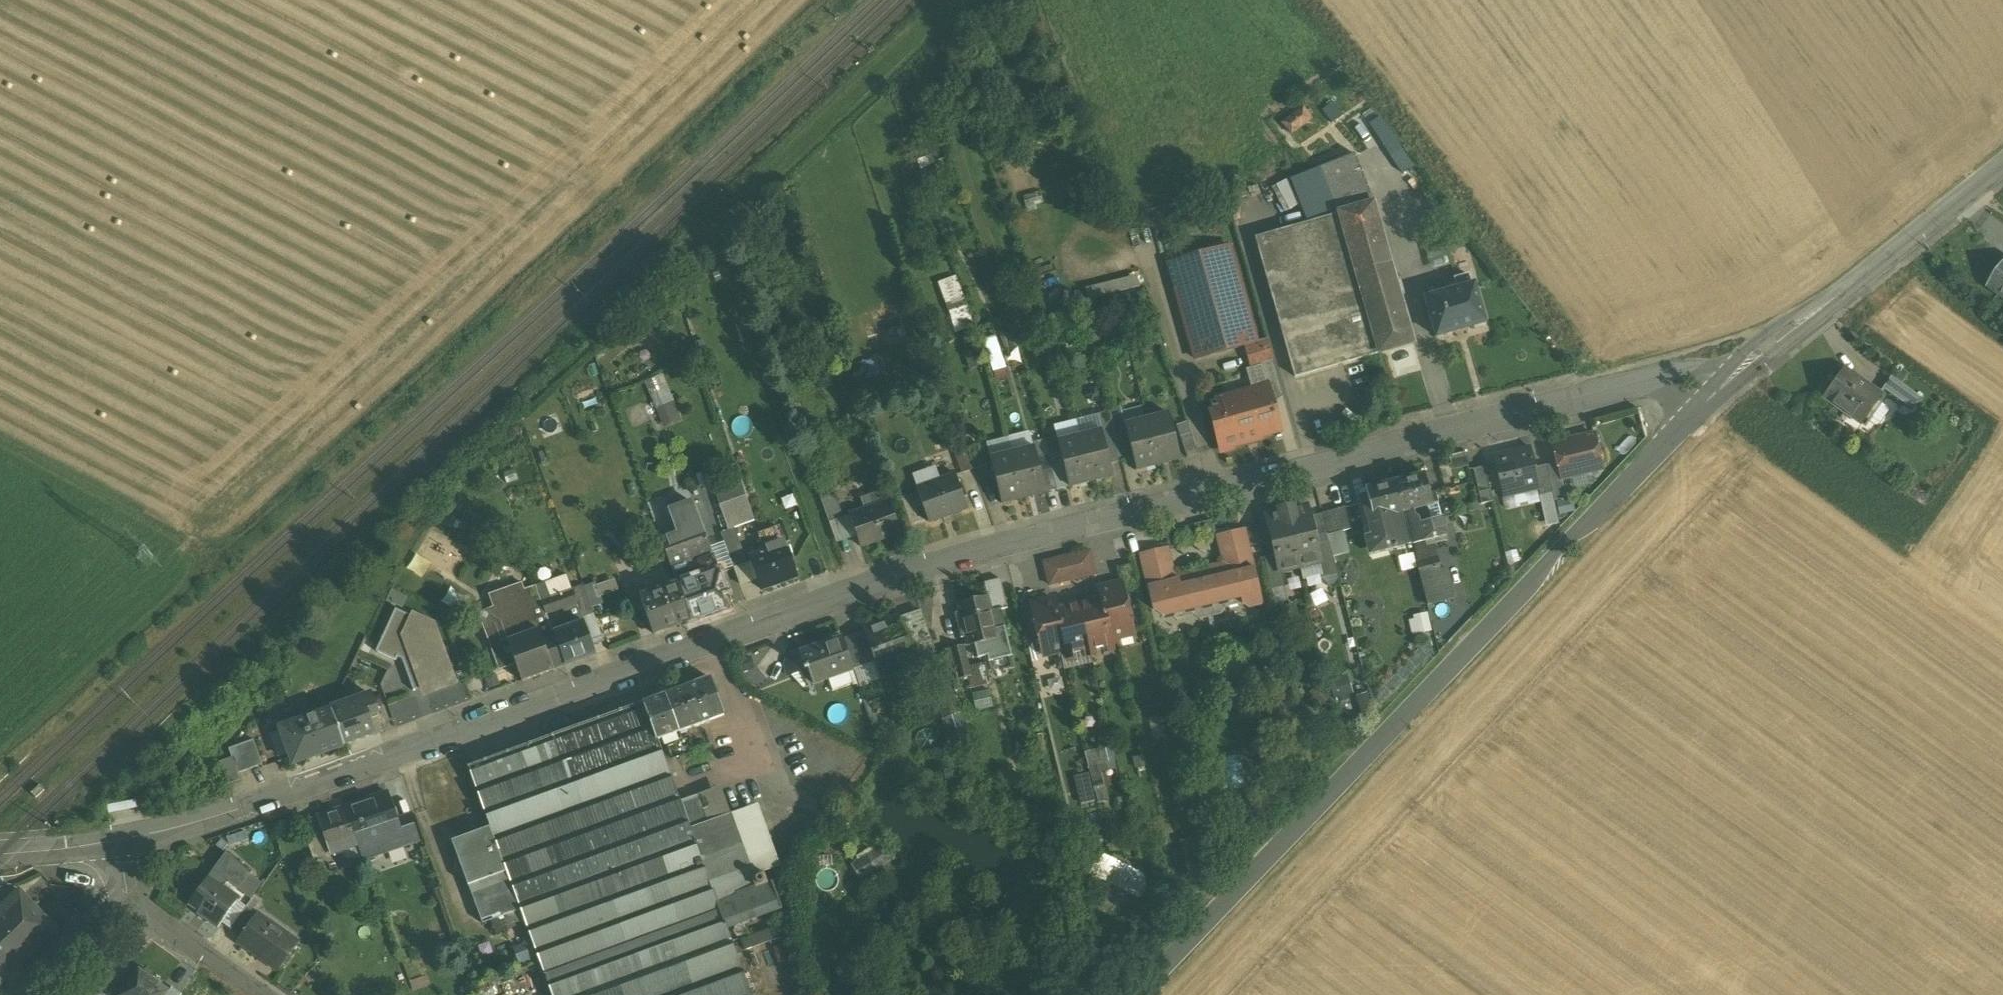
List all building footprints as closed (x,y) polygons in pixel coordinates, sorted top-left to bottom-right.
[(1343,116),(1333,102),(1322,110),(1332,123),(1343,116)] [(1303,108),(1283,123),(1290,133),(1310,118),(1303,108)] [(1402,172),(1413,165),(1384,114),(1373,120),(1402,172)] [(1354,154),(1320,167),(1338,213),(1373,203),(1354,154)] [(1413,343),(1373,203),(1338,213),(1339,214),(1378,353),(1413,343)] [(1339,214),(1255,238),(1295,377),(1378,353),(1339,214)] [(1255,342),(1228,245),(1168,262),(1185,320),(1196,360),(1244,346),(1244,345),(1255,342)] [(1998,272),(1990,275),(1989,285),(1988,286),(2002,296),(2002,265),(1998,272)] [(961,275),(942,278),(952,330),(970,327),(961,275)] [(1468,275),(1454,279),(1457,289),(1425,298),(1436,337),(1484,323),(1473,284),(1471,285),(1468,275)] [(1255,342),(1244,345),(1244,346),(1250,368),(1260,365),(1266,386),(1268,386),(1271,398),(1283,394),(1267,339),(1255,342)] [(1881,395),(1843,369),(1823,397),(1861,423),(1881,395)] [(648,378),(662,427),(681,422),(667,372),(648,378)] [(1921,398),(1891,377),(1882,389),(1912,410),(1921,398)] [(1266,386),(1210,402),(1220,437),(1217,443),(1219,448),(1223,451),(1229,449),(1232,444),(1244,440),(1245,442),(1259,438),(1259,436),(1280,430),(1271,398),(1268,386),(1266,386)] [(1125,424),(1121,408),(1109,411),(1109,412),(1121,461),(1133,458),(1125,425),(1125,424)] [(1109,411),(1098,415),(1101,430),(1110,464),(1121,461),(1109,412),(1109,411)] [(1169,414),(1147,419),(1158,465),(1180,459),(1169,414)] [(1125,424),(1125,425),(1133,458),(1136,470),(1158,465),(1147,419),(1125,424)] [(1076,421),(1054,427),(1058,441),(1079,436),(1080,436),(1076,421)] [(1187,422),(1176,425),(1187,457),(1198,454),(1187,422)] [(1080,436),(1079,436),(1091,481),(1113,476),(1110,464),(1101,430),(1080,436)] [(1593,434),(1553,443),(1558,463),(1562,479),(1601,470),(1600,464),(1602,459),(1601,454),(1597,452),(1593,434)] [(1058,441),(1057,441),(1060,452),(1069,487),(1091,481),(1079,436),(1058,441)] [(985,465),(977,444),(966,448),(973,469),(985,465)] [(1034,447),(1012,453),(1023,498),(1046,493),(1037,458),(1034,447)] [(973,469),(966,448),(954,453),(961,473),(973,469)] [(1529,448),(1494,456),(1504,497),(1539,489),(1534,468),(1529,448)] [(1060,452),(1048,455),(1057,490),(1069,487),(1060,452)] [(1012,453),(990,458),(1001,504),(1023,498),(1012,453)] [(1048,455),(1037,458),(1046,493),(1057,490),(1048,455)] [(1562,479),(1558,463),(1546,465),(1552,493),(1554,500),(1566,498),(1562,479)] [(1546,465),(1534,468),(1539,489),(1540,496),(1552,493),(1546,465)] [(1485,466),(1473,469),(1481,504),(1493,501),(1485,466)] [(1424,473),(1396,480),(1403,512),(1403,513),(1432,505),(1432,504),(1437,503),(1435,492),(1429,494),(1424,473)] [(826,474),(813,479),(821,500),(834,495),(826,474)] [(955,475),(917,488),(929,522),(967,509),(955,475)] [(1396,480),(1365,488),(1367,494),(1360,496),(1364,509),(1370,508),(1373,520),(1403,512),(1396,480)] [(885,490),(861,499),(865,510),(889,501),(885,490)] [(843,519),(834,495),(821,500),(830,524),(843,519)] [(746,496),(719,506),(728,530),(733,528),(754,520),(746,496)] [(865,510),(849,516),(860,546),(900,532),(889,501),(865,510)] [(663,543),(666,552),(706,538),(693,503),(669,512),(676,531),(661,537),(663,543)] [(1432,505),(1403,513),(1411,544),(1411,545),(1425,541),(1426,546),(1447,541),(1441,518),(1437,503),(1432,504),(1432,505)] [(1292,507),(1279,510),(1278,512),(1279,514),(1266,517),(1276,556),(1280,572),(1281,571),(1319,562),(1320,562),(1316,546),(1307,507),(1295,510),(1294,508),(1292,507)] [(1344,507),(1322,513),(1328,536),(1351,529),(1344,507)] [(1370,508),(1364,509),(1370,535),(1364,536),(1369,555),(1411,544),(1403,513),(1403,512),(1373,520),(1370,508)] [(746,564),(733,528),(728,530),(721,533),(734,569),(746,564)] [(1245,529),(1221,535),(1225,553),(1230,552),(1233,565),(1252,560),(1245,529)] [(719,572),(706,538),(666,552),(668,558),(678,583),(679,587),(718,572),(719,572)] [(641,568),(668,558),(666,552),(663,543),(635,553),(641,568)] [(1329,543),(1316,546),(1320,562),(1319,562),(1322,576),(1337,572),(1329,543)] [(785,545),(749,557),(760,589),(796,576),(785,545)] [(1163,548),(1140,554),(1147,587),(1167,582),(1166,577),(1170,576),(1163,548)] [(1090,551),(1044,562),(1049,585),(1096,574),(1090,551)] [(1276,556),(1264,559),(1271,588),(1284,585),(1281,571),(1280,572),(1276,556)] [(1438,558),(1416,563),(1427,606),(1453,599),(1445,569),(1441,570),(1438,558)] [(1233,565),(1209,571),(1211,579),(1201,581),(1208,606),(1241,598),(1242,604),(1249,608),(1263,605),(1252,560),(1233,565)] [(725,592),(718,572),(679,587),(692,621),(725,609),(720,594),(725,592)] [(1190,575),(1177,578),(1178,579),(1167,582),(1147,587),(1153,610),(1164,617),(1208,606),(1201,581),(1192,583),(1190,575)] [(987,596),(991,612),(1000,610),(1007,608),(1000,579),(984,583),(987,596)] [(535,587),(525,591),(522,582),(488,595),(494,608),(478,612),(499,670),(515,664),(522,682),(565,666),(535,587)] [(596,582),(584,586),(591,606),(603,602),(596,582)] [(653,634),(692,621),(679,587),(678,583),(640,596),(653,634)] [(1126,602),(1122,584),(1098,590),(1101,600),(1112,644),(1118,643),(1117,637),(1134,633),(1129,615),(1131,612),(1129,604),(1126,602)] [(538,591),(546,615),(575,604),(581,619),(594,614),(591,606),(584,586),(574,590),(573,590),(550,598),(547,588),(538,591)] [(392,588),(388,600),(404,606),(409,594),(392,588)] [(987,596),(958,603),(968,646),(975,644),(997,639),(995,629),(991,612),(987,596)] [(1055,600),(1031,606),(1035,624),(1034,626),(1036,635),(1038,636),(1043,655),(1059,651),(1061,657),(1067,655),(1056,610),(1057,610),(1055,600)] [(1101,600),(1079,605),(1091,656),(1097,654),(1096,648),(1112,644),(1101,600)] [(1057,610),(1056,610),(1067,655),(1083,651),(1085,657),(1091,656),(1079,605),(1057,610)] [(991,612),(995,629),(1004,627),(1000,610),(991,612)] [(425,692),(452,683),(433,626),(395,611),(377,653),(396,662),(402,660),(410,682),(421,678),(425,692)] [(1429,611),(1408,616),(1413,633),(1433,627),(1429,611)] [(897,619),(865,630),(876,662),(881,675),(901,668),(897,659),(910,655),(897,619)] [(595,655),(583,623),(553,633),(565,666),(595,655)] [(988,661),(1010,656),(1004,627),(995,629),(997,639),(975,644),(977,657),(987,655),(988,661)] [(865,630),(843,638),(854,670),(876,662),(865,630)] [(801,653),(799,653),(805,671),(807,670),(812,684),(854,670),(843,638),(801,653)] [(963,646),(930,654),(938,684),(968,677),(973,676),(970,667),(963,646)] [(786,668),(788,677),(791,675),(805,671),(799,653),(801,653),(799,649),(792,653),(787,659),(786,668)] [(876,662),(854,670),(860,688),(878,682),(876,677),(881,675),(876,662)] [(985,663),(970,667),(973,676),(968,677),(971,687),(990,683),(985,663)] [(805,671),(791,675),(803,688),(812,684),(807,670),(805,671)] [(665,695),(679,732),(724,715),(710,678),(665,695)] [(372,695),(330,711),(343,746),(375,734),(369,717),(378,714),(372,695)] [(679,732),(665,695),(643,703),(657,740),(679,732)] [(643,703),(467,767),(490,827),(506,872),(519,908),(695,843),(690,829),(657,740),(643,703)] [(330,710),(280,728),(293,764),(343,746),(330,711),(330,710)] [(254,740),(229,749),(232,758),(238,774),(262,765),(254,740)] [(232,758),(219,762),(227,785),(240,780),(238,774),(232,758)] [(388,793),(345,807),(356,839),(358,844),(381,836),(384,846),(417,835),(410,816),(409,816),(408,814),(398,817),(398,820),(397,820),(388,793)] [(345,807),(317,817),(328,848),(356,839),(345,807)] [(730,814),(690,829),(695,843),(717,903),(767,884),(762,873),(753,876),(730,814)] [(328,848),(317,817),(301,822),(313,859),(330,853),(328,848)] [(490,827),(452,841),(468,886),(506,872),(490,827)] [(519,908),(520,910),(532,941),(538,960),(551,994),(589,994),(732,943),(726,927),(781,907),(772,883),(767,884),(717,903),(695,843),(519,908)] [(250,875),(226,853),(214,869),(227,881),(237,889),(250,875)] [(1093,874),(1139,896),(1149,874),(1103,853),(1093,874)] [(227,881),(214,869),(208,879),(221,889),(227,881)] [(506,872),(468,886),(482,924),(520,910),(519,908),(506,872)] [(221,889),(208,879),(191,902),(201,909),(198,913),(217,927),(237,900),(221,889)] [(56,931),(19,893),(15,890),(10,888),(5,887),(0,889),(0,984),(56,931)] [(255,896),(246,908),(252,912),(261,900),(255,896)] [(252,912),(246,908),(231,929),(241,936),(256,915),(252,912)] [(274,926),(257,914),(241,936),(237,941),(262,959),(265,955),(282,967),(294,950),(270,933),(274,926)] [(742,936),(745,947),(781,936),(778,925),(742,936)] [(532,941),(517,947),(523,965),(538,960),(532,941)] [(589,994),(751,994),(732,943),(589,994)] [(145,971),(141,971),(139,970),(122,994),(166,994),(169,991),(153,980),(152,976),(145,971)]
